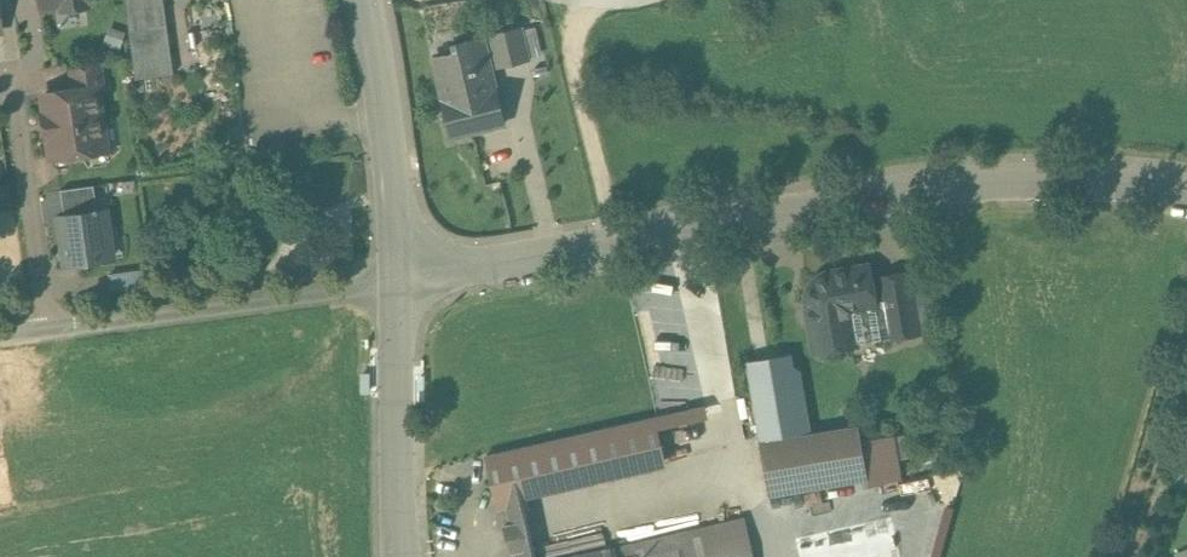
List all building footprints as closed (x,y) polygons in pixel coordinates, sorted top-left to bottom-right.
[(42,6),(63,3),(63,9),(88,6),(87,0),(41,0),(42,6)] [(136,79),(174,73),(164,0),(125,0),(136,79)] [(483,37),(456,44),(458,52),(434,58),(450,126),(477,130),(504,124),(483,37)] [(100,62),(71,66),(75,90),(97,87),(104,86),(100,62)] [(75,90),(44,95),(47,114),(43,114),(47,138),(50,138),(53,157),(70,154),(71,157),(75,160),(86,158),(89,154),(89,152),(106,149),(97,87),(75,90)] [(95,185),(61,190),(65,215),(98,210),(95,185)] [(65,215),(58,216),(62,243),(64,243),(67,266),(110,260),(106,229),(111,228),(108,209),(98,210),(65,215)] [(810,295),(807,304),(815,351),(856,344),(856,343),(889,337),(882,300),(875,301),(869,266),(830,272),(822,278),(815,286),(810,295)] [(146,269),(135,271),(137,287),(148,285),(146,269)] [(135,271),(111,274),(113,290),(137,287),(135,271)] [(913,290),(882,296),(882,300),(889,337),(889,339),(920,333),(913,290)] [(747,362),(761,442),(810,434),(797,354),(747,362)] [(656,418),(486,457),(498,508),(508,506),(508,505),(518,503),(516,495),(666,461),(656,418)] [(810,434),(761,442),(770,495),(867,479),(858,426),(810,434)] [(572,556),(751,556),(742,518),(572,556)] [(1176,549),(1177,556),(1186,556),(1186,546),(1176,549)]
